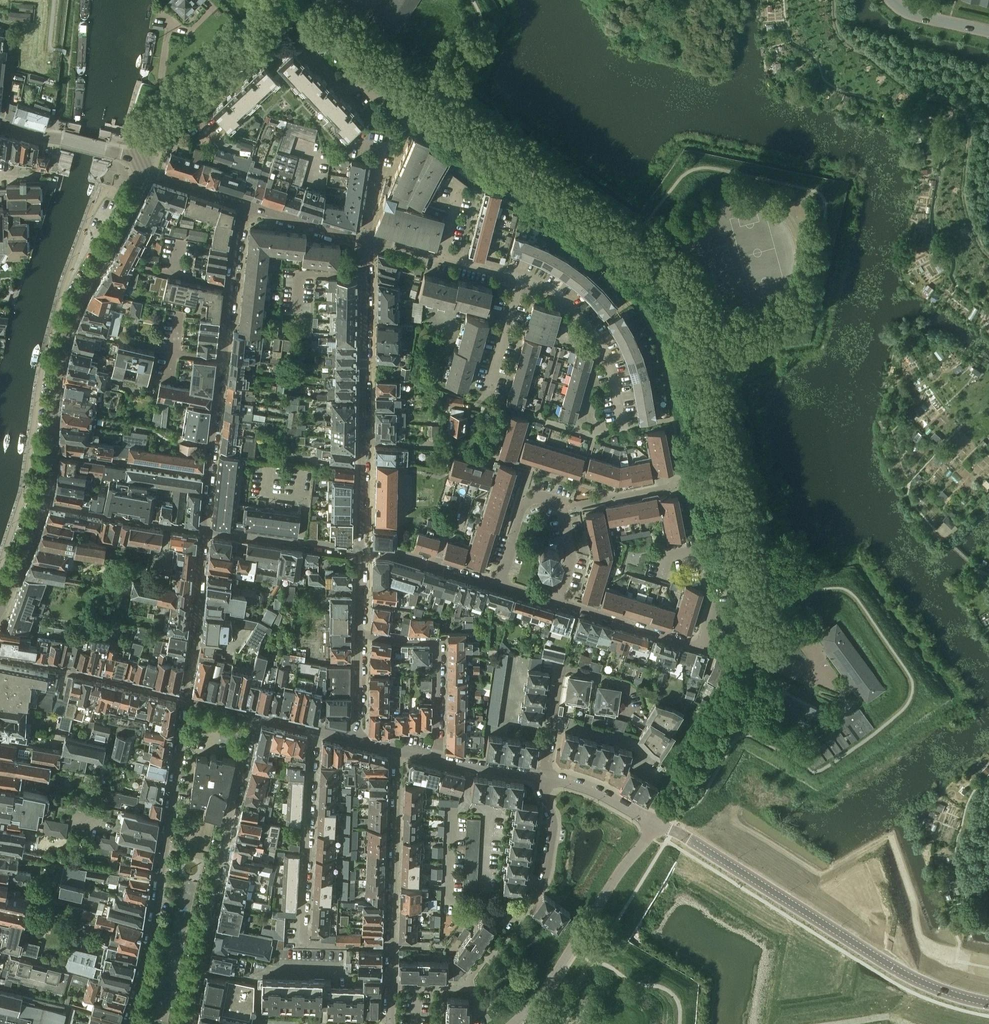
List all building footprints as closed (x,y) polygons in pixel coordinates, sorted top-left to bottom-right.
[(89,0),(80,0),(79,16),(81,18),(83,18),(86,18),(88,16),(89,0)] [(169,1),(176,8),(185,17),(198,4),(194,0),(171,0),(169,1)] [(369,26),(390,41),(418,0),(386,0),(369,26)] [(33,6),(20,5),(19,12),(32,13),(33,6)] [(30,15),(9,12),(8,20),(30,23),(30,15)] [(85,70),(87,20),(79,20),(76,70),(80,75),(85,70)] [(299,61),(301,60),(293,51),(287,57),(297,67),(301,63),(299,61)] [(274,53),(270,57),(274,61),(276,59),(278,57),(274,53)] [(297,67),(287,57),(280,64),(289,74),(297,67)] [(299,88),(314,74),(304,63),(303,64),(301,63),(297,67),(289,74),(286,76),(298,89),(299,88)] [(289,74),(280,64),(277,66),(277,67),(271,73),(278,80),(284,75),(286,76),(289,74)] [(278,80),(271,73),(264,65),(253,75),(254,77),(252,79),(265,93),(279,81),(278,80)] [(311,100),(326,87),(324,85),(326,84),(315,72),(314,74),(299,88),(311,100)] [(31,74),(29,79),(43,83),(44,77),(31,74)] [(85,82),(84,77),(77,77),(76,81),(74,113),(74,119),(77,122),(81,119),(83,113),(85,82)] [(265,93),(252,79),(251,80),(249,78),(237,90),(252,106),(265,93)] [(128,81),(116,123),(125,125),(136,84),(128,81)] [(115,83),(105,116),(113,119),(124,86),(115,83)] [(324,111),(339,97),(329,87),(327,88),(326,87),(311,100),(323,113),(324,111)] [(239,118),(252,106),(237,90),(228,99),(229,100),(226,103),(239,118)] [(336,124),(351,110),(349,109),(350,107),(340,96),(339,97),(324,111),(336,124)] [(34,127),(41,104),(36,102),(34,108),(26,106),(21,123),(34,127)] [(239,118),(226,103),(224,102),(213,112),(228,128),(239,118)] [(7,108),(5,118),(13,120),(21,123),(26,106),(18,103),(18,106),(15,105),(13,110),(8,108),(7,108)] [(45,130),(50,113),(49,112),(51,107),(41,104),(34,127),(45,130)] [(364,122),(354,111),(352,112),(351,110),(336,124),(337,126),(334,128),(345,139),(364,122)] [(277,126),(279,120),(272,118),(270,123),(277,126)] [(317,128),(306,125),(287,120),(276,151),(289,154),(296,135),(314,142),(315,142),(317,130),(317,128)] [(10,160),(12,138),(4,135),(1,159),(10,160)] [(436,246),(446,210),(425,205),(450,157),(427,146),(429,142),(412,135),(387,193),(386,193),(383,203),(386,204),(375,230),(436,246)] [(18,161),(22,141),(12,138),(10,160),(18,161)] [(28,157),(30,143),(22,141),(18,161),(18,164),(33,166),(34,158),(28,157)] [(37,158),(38,155),(39,146),(30,143),(28,157),(34,158),(37,158)] [(201,162),(204,151),(196,148),(192,160),(171,153),(171,155),(168,156),(166,161),(168,163),(165,171),(198,181),(204,162),(201,162)] [(212,165),(206,183),(217,187),(222,169),(223,168),(224,163),(230,165),(232,165),(240,168),(248,171),(251,159),(251,158),(252,156),(248,155),(247,158),(234,154),(228,152),(217,149),(212,165)] [(207,152),(205,151),(204,151),(201,162),(204,162),(198,181),(206,183),(212,165),(204,162),(207,152)] [(297,156),(289,154),(276,151),(269,172),(261,200),(282,207),(290,182),(297,156)] [(49,157),(38,155),(37,158),(34,158),(33,166),(48,168),(49,157)] [(309,160),(297,156),(290,182),(282,207),(290,210),(298,185),(302,186),(309,160)] [(246,177),(241,194),(251,197),(252,198),(261,169),(261,168),(253,165),(254,159),(251,159),(248,171),(246,177)] [(367,178),(370,163),(351,160),(349,175),(367,178)] [(241,194),(246,177),(222,169),(217,187),(241,194)] [(261,169),(252,198),(261,200),(269,172),(265,171),(261,169)] [(365,190),(367,178),(349,175),(347,187),(365,190)] [(46,192),(45,182),(26,182),(26,179),(20,180),(20,184),(7,185),(7,189),(0,189),(0,260),(1,260),(5,253),(8,253),(8,258),(20,257),(20,253),(27,252),(27,217),(41,216),(40,193),(46,193),(46,192)] [(183,210),(187,194),(154,183),(147,197),(166,204),(183,210)] [(298,212),(306,188),(302,186),(298,185),(290,210),(298,212)] [(325,194),(320,192),(315,190),(306,187),(306,188),(298,212),(310,216),(315,218),(320,219),(322,220),(324,202),(325,194)] [(364,203),(365,190),(347,187),(345,200),(364,203)] [(498,206),(501,195),(485,191),(482,202),(498,206)] [(194,214),(200,198),(189,195),(184,210),(194,214)] [(161,213),(166,204),(147,197),(142,206),(161,213)] [(206,218),(211,202),(200,198),(194,214),(206,218)] [(362,215),(364,203),(345,200),(344,205),(343,212),(362,215)] [(216,221),(221,205),(211,202),(206,218),(216,221)] [(336,224),(339,204),(324,202),(322,220),(336,224)] [(495,217),(498,206),(482,202),(480,213),(495,217)] [(360,228),(362,215),(343,212),(344,205),(339,204),(336,224),(356,230),(360,228)] [(233,227),(236,210),(221,205),(216,221),(233,227)] [(142,206),(137,215),(157,222),(164,225),(167,226),(169,220),(165,219),(167,215),(161,213),(142,206)] [(480,213),(477,223),(492,227),(497,229),(499,218),(495,217),(480,213)] [(137,215),(134,222),(153,229),(154,230),(161,232),(164,225),(157,222),(137,215)] [(194,222),(182,219),(181,225),(193,228),(194,222)] [(231,236),(233,227),(216,221),(214,233),(231,236)] [(146,242),(153,229),(134,222),(130,230),(130,229),(130,230),(129,232),(128,232),(128,233),(146,242)] [(490,238),(492,227),(477,223),(474,234),(490,238)] [(188,229),(176,227),(175,229),(173,235),(186,237),(188,229)] [(269,252),(271,230),(250,228),(248,249),(269,252)] [(208,233),(204,232),(190,230),(189,238),(207,241),(208,233)] [(283,253),(285,232),(271,230),(269,252),(283,253)] [(303,255),(306,241),(306,234),(285,232),(283,253),(303,255)] [(140,253),(146,242),(128,233),(124,240),(124,241),(123,243),(122,244),(140,253)] [(228,247),(231,236),(214,233),(212,243),(228,247)] [(487,248),(490,238),(474,234),(471,244),(487,248)] [(521,255),(526,240),(524,239),(524,238),(518,237),(515,237),(511,252),(513,253),(513,254),(519,255),(519,254),(521,255)] [(531,259),(537,244),(526,240),(521,255),(531,259)] [(320,264),(323,243),(306,241),(303,255),(302,262),(320,264)] [(228,247),(212,243),(212,245),(211,245),(210,251),(227,254),(228,250),(229,248),(228,247)] [(338,266),(340,245),(323,243),(320,264),(338,266)] [(135,263),(140,253),(122,244),(121,247),(121,246),(121,247),(117,254),(128,260),(127,261),(135,263)] [(484,258),(487,248),(471,244),(469,254),(484,258)] [(540,263),(547,249),(537,244),(531,259),(540,263)] [(227,256),(227,254),(210,251),(204,250),(198,249),(197,254),(209,257),(208,261),(226,265),(227,259),(228,256),(227,256),(228,256),(227,256)] [(267,266),(269,252),(248,249),(246,263),(267,266)] [(549,268),(557,254),(547,249),(540,263),(549,268)] [(128,260),(117,254),(116,255),(117,255),(115,257),(115,258),(115,259),(112,264),(131,269),(135,263),(127,261),(128,260)] [(558,273),(567,260),(557,254),(549,268),(558,273)] [(378,255),(378,265),(396,269),(399,270),(400,270),(402,261),(398,260),(397,259),(378,255)] [(567,279),(576,266),(567,260),(558,273),(567,279)] [(225,274),(226,268),(227,265),(226,265),(208,261),(207,270),(225,274)] [(266,282),(267,266),(246,263),(245,280),(266,282)] [(112,264),(103,279),(127,284),(135,285),(138,271),(131,269),(112,264)] [(378,265),(378,273),(394,276),(397,277),(399,270),(396,269),(378,265)] [(575,285),(585,273),(576,266),(567,279),(575,285)] [(224,283),(225,274),(207,270),(205,278),(224,283)] [(378,273),(378,281),(393,284),(395,284),(397,278),(397,277),(394,276),(378,273)] [(582,292),(594,281),(585,273),(575,285),(582,292)] [(160,290),(162,277),(150,274),(148,287),(160,290)] [(433,300),(438,278),(424,274),(419,296),(433,300)] [(174,299),(178,280),(167,277),(163,296),(174,299)] [(453,302),(457,283),(438,278),(433,300),(453,305),(453,302)] [(122,298),(127,284),(103,279),(94,293),(122,298)] [(185,301),(189,282),(178,280),(174,299),(185,301)] [(264,300),(266,282),(245,280),(243,298),(264,300)] [(326,289),(325,290),(328,290),(357,291),(357,280),(336,280),(326,280),(326,281),(326,283),(326,285),(328,287),(326,288),(326,289)] [(470,306),(475,284),(458,280),(457,283),(453,302),(470,306)] [(400,291),(400,286),(392,285),(393,284),(378,281),(377,291),(400,291)] [(590,299),(602,289),(594,281),(582,292),(590,299)] [(196,298),(199,285),(189,282),(185,301),(195,303),(196,298)] [(415,298),(419,285),(414,284),(412,289),(411,289),(409,296),(415,298)] [(486,310),(491,294),(492,288),(475,284),(470,306),(486,310)] [(207,301),(210,287),(199,285),(196,298),(207,301)] [(220,320),(223,290),(210,287),(207,301),(206,312),(201,311),(200,317),(220,320)] [(597,307),(609,297),(602,289),(590,299),(597,307)] [(357,301),(357,291),(328,290),(325,290),(324,290),(324,295),(336,295),(336,301),(357,301)] [(400,299),(400,291),(377,291),(377,299),(400,299)] [(123,298),(122,298),(94,293),(87,306),(113,311),(114,311),(116,304),(122,306),(123,298)] [(610,299),(609,297),(597,307),(598,309),(597,310),(601,314),(602,314),(604,316),(616,305),(614,303),(615,303),(611,298),(610,299)] [(262,319),(264,300),(243,298),(241,317),(262,319)] [(399,308),(400,299),(377,299),(377,307),(399,308)] [(134,300),(130,314),(140,317),(144,302),(134,300)] [(323,300),(323,311),(336,312),(356,312),(357,301),(336,301),(323,300)] [(421,322),(423,303),(413,302),(412,321),(421,322)] [(538,341),(547,308),(533,305),(525,333),(526,333),(525,337),(524,337),(527,338),(527,339),(538,342),(538,341)] [(111,321),(113,311),(87,306),(78,329),(107,335),(108,333),(114,334),(117,322),(111,321)] [(399,320),(399,308),(377,307),(377,318),(399,320)] [(553,341),(559,316),(560,312),(547,308),(538,341),(541,342),(550,345),(552,340),(553,341)] [(356,333),(356,312),(336,312),(336,333),(356,333)] [(622,313),(608,322),(609,324),(608,324),(611,330),(612,329),(614,331),(628,324),(626,321),(627,321),(624,315),(623,316),(622,313)] [(489,321),(467,315),(462,331),(484,337),(489,321)] [(8,317),(0,316),(0,327),(6,327),(8,318),(8,317)] [(218,331),(220,320),(200,317),(199,329),(218,331)] [(260,335),(262,319),(241,317),(239,332),(260,335)] [(400,336),(400,323),(377,321),(377,335),(400,336)] [(619,340),(633,333),(628,324),(614,331),(619,340)] [(217,342),(218,331),(199,329),(198,340),(217,342)] [(479,354),(484,337),(462,331),(458,347),(476,353),(479,354)] [(280,364),(284,339),(239,332),(234,332),(231,357),(248,360),(280,364)] [(356,343),(356,333),(336,333),(332,333),(332,338),(327,338),(327,343),(336,343),(356,343)] [(623,350),(638,344),(633,333),(619,340),(623,350)] [(100,349),(102,340),(76,334),(72,348),(93,353),(94,348),(100,349)] [(377,335),(377,348),(397,349),(400,349),(400,347),(407,347),(407,337),(400,337),(400,336),(377,335)] [(538,354),(541,342),(538,341),(538,342),(527,339),(527,338),(524,337),(521,349),(522,349),(537,354),(538,354)] [(216,353),(217,342),(198,340),(197,351),(216,353)] [(328,343),(328,349),(329,349),(328,354),(336,354),(356,355),(356,343),(336,343),(328,343)] [(154,352),(119,344),(116,358),(112,373),(114,373),(147,381),(154,352)] [(642,353),(638,344),(623,350),(627,359),(642,354),(642,353)] [(472,369),(476,353),(458,347),(455,346),(450,362),(472,369)] [(112,373),(116,358),(93,353),(72,348),(69,363),(112,373)] [(396,360),(397,349),(377,348),(376,359),(396,360)] [(534,364),(537,354),(522,349),(519,360),(534,364)] [(580,353),(580,352),(577,352),(573,363),(574,364),(590,368),(594,356),(591,355),(590,356),(580,353)] [(326,354),(325,366),(336,366),(356,366),(356,355),(336,354),(328,354),(326,354)] [(645,365),(642,354),(627,359),(630,369),(645,365)] [(247,365),(248,360),(231,357),(230,368),(234,368),(234,366),(244,367),(245,365),(247,365)] [(214,372),(215,363),(215,362),(194,360),(192,370),(214,373),(214,372)] [(532,374),(534,364),(519,360),(516,370),(532,374)] [(467,386),(472,369),(450,362),(449,365),(446,364),(442,379),(467,386)] [(69,363),(67,375),(90,380),(98,382),(97,386),(106,388),(106,387),(111,388),(118,390),(119,385),(112,384),(114,373),(112,373),(69,363)] [(587,378),(590,368),(574,364),(571,374),(587,378)] [(648,375),(645,365),(630,369),(633,379),(648,376),(648,375)] [(244,372),(244,367),(234,366),(234,368),(230,368),(228,383),(242,385),(248,385),(249,378),(246,377),(247,373),(244,372)] [(355,377),(356,366),(336,366),(335,372),(328,371),(328,372),(322,372),(322,377),(327,377),(355,377)] [(407,379),(409,368),(403,367),(401,378),(407,379)] [(213,382),(214,373),(192,370),(191,380),(213,382)] [(529,384),(532,374),(516,370),(514,379),(529,384)] [(584,389),(587,378),(571,374),(568,385),(584,389)] [(89,386),(90,380),(67,375),(66,385),(77,387),(77,386),(79,386),(79,384),(89,386)] [(650,387),(648,376),(633,379),(634,389),(650,387)] [(355,388),(355,377),(327,377),(327,388),(335,388),(355,388)] [(400,379),(376,380),(376,392),(388,392),(389,395),(396,395),(400,394),(400,379)] [(526,394),(529,384),(514,379),(511,390),(526,394)] [(212,391),(213,383),(213,382),(191,380),(190,389),(212,393),(212,391)] [(242,389),(242,385),(228,383),(227,391),(246,394),(246,395),(252,395),(252,396),(255,396),(255,393),(253,393),(253,390),(247,389),(247,390),(242,389)] [(98,388),(89,386),(79,384),(79,386),(77,386),(77,387),(66,385),(64,394),(94,400),(96,400),(98,388)] [(210,408),(211,395),(212,393),(190,389),(176,386),(160,384),(157,398),(157,399),(187,405),(210,409),(210,408)] [(581,400),(584,389),(568,385),(565,396),(581,400)] [(652,398),(650,387),(634,389),(636,400),(652,398)] [(317,394),(317,399),(328,399),(332,399),(355,399),(355,388),(335,388),(328,388),(328,394),(317,394)] [(527,395),(526,394),(511,390),(510,390),(506,402),(510,403),(510,402),(521,405),(520,406),(523,407),(527,395)] [(251,400),(252,396),(252,395),(246,395),(246,394),(227,391),(226,399),(241,401),(241,399),(251,400)] [(91,415),(94,400),(64,394),(62,410),(91,415)] [(447,396),(446,403),(462,405),(463,398),(447,396)] [(578,411),(581,400),(565,396),(562,406),(578,411)] [(405,397),(376,397),(376,409),(394,409),(394,402),(405,402),(405,397)] [(654,408),(652,398),(636,400),(638,410),(654,408)] [(253,405),(242,403),(242,402),(241,401),(226,399),(225,408),(252,411),(253,405)] [(317,407),(317,412),(332,413),(355,413),(355,399),(332,399),(332,409),(328,409),(328,407),(317,407)] [(206,439),(210,409),(187,405),(182,433),(193,436),(206,438),(206,439)] [(578,411),(562,406),(561,406),(558,418),(561,419),(561,418),(572,421),(572,422),(575,423),(578,411)] [(251,419),(252,411),(225,408),(224,416),(239,418),(251,419)] [(656,419),(655,416),(656,416),(655,410),(654,410),(654,408),(638,410),(638,413),(639,419),(640,421),(656,419)] [(452,409),(449,431),(453,431),(455,433),(457,435),(460,434),(462,432),(464,433),(467,417),(463,416),(464,411),(457,410),(452,409)] [(93,415),(91,415),(62,410),(61,424),(91,429),(93,415)] [(289,410),(288,418),(296,419),(297,411),(294,411),(293,410),(289,410)] [(399,411),(376,410),(375,425),(399,424),(399,411)] [(355,424),(355,413),(332,413),(331,419),(312,419),(312,424),(331,424),(355,424)] [(516,461),(528,419),(512,414),(500,454),(510,457),(509,459),(516,461)] [(224,416),(224,425),(238,427),(248,428),(251,428),(251,424),(238,422),(239,418),(224,416)] [(295,427),(296,419),(288,418),(287,426),(295,427)] [(94,429),(91,429),(61,424),(60,437),(61,437),(61,438),(81,441),(98,443),(99,437),(93,436),(94,429)] [(354,437),(355,424),(331,424),(331,431),(315,431),(315,436),(331,436),(354,437)] [(399,440),(399,424),(375,425),(375,436),(377,438),(399,440)] [(237,435),(238,427),(224,425),(223,433),(237,435)] [(665,430),(648,433),(656,476),(663,475),(663,472),(673,470),(665,430)] [(223,433),(222,441),(236,443),(240,443),(240,442),(242,442),(243,436),(237,435),(223,433)] [(124,434),(122,446),(130,447),(144,449),(146,437),(124,434)] [(568,441),(575,443),(577,437),(570,435),(568,441)] [(257,438),(243,436),(242,442),(240,442),(240,443),(236,443),(222,441),(221,450),(235,452),(236,448),(241,449),(240,455),(255,457),(257,438)] [(354,450),(354,437),(331,436),(331,442),(314,442),(313,446),(315,446),(354,450)] [(80,452),(81,441),(61,438),(61,450),(80,452)] [(584,458),(525,440),(520,457),(579,475),(584,458)] [(129,456),(130,447),(122,446),(98,443),(81,441),(80,452),(113,457),(113,456),(118,455),(118,454),(129,456)] [(181,443),(179,454),(196,457),(197,445),(181,443)] [(354,463),(354,450),(315,446),(315,448),(317,448),(316,455),(330,457),(330,460),(354,463)] [(397,463),(407,463),(407,449),(375,446),(375,462),(377,463),(376,522),(396,523),(397,463)] [(167,453),(144,449),(130,447),(129,456),(128,459),(165,464),(167,453)] [(203,470),(204,458),(196,457),(179,454),(167,453),(165,464),(177,466),(203,470)] [(237,519),(239,502),(244,458),(220,455),(213,525),(233,527),(234,519),(237,519)] [(102,476),(104,464),(60,457),(59,469),(92,475),(102,476)] [(619,484),(652,477),(653,477),(650,460),(620,466),(590,457),(585,474),(619,484)] [(459,478),(465,461),(454,458),(449,474),(459,478)] [(469,480),(474,463),(465,461),(459,478),(469,480)] [(479,483),(484,466),(474,463),(469,480),(479,483)] [(124,480),(126,467),(104,464),(102,476),(110,478),(119,479),(124,480)] [(498,529),(516,469),(499,464),(481,523),(479,522),(466,565),(473,567),(473,564),(483,567),(496,528),(498,529)] [(717,472),(713,473),(714,479),(731,475),(751,471),(749,465),(717,472)] [(494,469),(492,469),(484,466),(479,483),(489,487),(494,469)] [(149,484),(151,471),(126,467),(124,480),(127,480),(138,482),(149,484)] [(354,469),(353,469),(333,467),(332,472),(335,472),(334,478),(354,480),(354,469)] [(92,480),(92,475),(59,469),(58,479),(85,484),(86,479),(92,480)] [(167,486),(169,474),(151,471),(149,484),(158,485),(167,486)] [(201,491),(202,479),(169,474),(167,486),(174,487),(186,489),(188,489),(201,491)] [(353,521),(354,480),(334,478),(329,477),(328,520),(331,520),(353,521)] [(114,510),(119,479),(110,478),(107,491),(106,493),(103,508),(114,510)] [(84,493),(85,484),(58,479),(57,488),(56,489),(84,493)] [(123,512),(127,480),(124,480),(119,479),(114,510),(123,512)] [(134,514),(138,482),(127,480),(123,512),(134,514)] [(158,485),(149,484),(138,482),(134,514),(152,517),(159,518),(161,505),(155,504),(158,485)] [(182,522),(186,489),(174,487),(172,503),(173,503),(171,520),(182,522)] [(91,501),(92,495),(84,493),(56,489),(54,500),(82,505),(83,499),(91,501)] [(200,504),(201,491),(188,489),(187,502),(186,502),(186,506),(199,508),(200,505),(200,504)] [(90,506),(103,508),(106,493),(98,492),(97,496),(92,495),(91,501),(90,506)] [(686,537),(678,496),(668,498),(667,495),(660,496),(668,540),(686,537)] [(657,497),(637,501),(606,507),(609,524),(660,514),(657,497)] [(173,503),(172,503),(166,502),(166,504),(162,503),(161,505),(159,518),(171,520),(173,503)] [(297,535),(300,512),(245,505),(243,524),(246,525),(245,529),(297,535)] [(198,525),(199,513),(199,512),(200,512),(200,511),(199,511),(199,508),(186,506),(185,512),(186,512),(185,523),(198,525)] [(65,523),(67,513),(50,509),(47,520),(65,523)] [(604,510),(586,514),(594,553),(594,557),(581,597),(592,600),(591,603),(598,605),(604,585),(613,557),(604,510)] [(85,527),(87,517),(67,513),(65,523),(75,525),(85,527)] [(99,529),(101,519),(87,517),(85,527),(99,529)] [(106,542),(110,521),(101,519),(99,529),(97,541),(106,542)] [(73,532),(75,525),(65,523),(47,520),(43,531),(72,537),(73,532)] [(352,539),(353,521),(331,520),(330,540),(349,542),(352,539)] [(118,542),(120,530),(122,523),(110,521),(106,542),(106,543),(106,545),(118,547),(119,542),(118,542)] [(943,521),(939,531),(949,535),(953,525),(943,521)] [(128,544),(131,525),(122,523),(120,530),(118,542),(119,542),(128,544)] [(144,547),(148,527),(131,525),(128,544),(127,544),(144,547)] [(163,530),(148,527),(144,547),(160,550),(163,530)] [(396,546),(397,531),(394,531),(394,530),(374,528),(373,545),(394,546),(396,546)] [(424,552),(431,530),(428,529),(426,534),(419,532),(413,549),(424,552)] [(435,555),(440,538),(433,536),(434,531),(431,530),(424,552),(435,555)] [(97,541),(72,537),(43,531),(39,543),(75,551),(74,554),(103,559),(106,545),(106,543),(106,542),(97,541)] [(183,548),(184,533),(171,531),(169,546),(174,547),(183,548)] [(196,550),(197,535),(184,533),(183,548),(196,550)] [(237,550),(238,541),(214,538),(211,540),(210,551),(230,554),(231,550),(237,550)] [(463,564),(468,547),(448,541),(442,558),(463,564)] [(557,547),(556,547),(557,543),(549,541),(548,545),(547,545),(546,545),(545,545),(544,546),(543,547),(542,547),(541,548),(540,549),(540,550),(539,551),(539,552),(539,553),(539,554),(539,556),(539,557),(539,558),(539,559),(540,560),(540,561),(538,569),(551,573),(553,565),(555,564),(556,564),(557,563),(558,562),(558,561),(559,560),(559,559),(560,558),(560,556),(560,555),(560,554),(560,553),(559,552),(559,550),(558,549),(558,548),(557,547)] [(261,564),(264,546),(248,543),(246,557),(257,559),(256,563),(261,564)] [(67,568),(70,553),(38,545),(32,561),(31,562),(49,565),(47,578),(64,581),(83,584),(84,580),(68,577),(65,577),(66,568),(67,568)] [(278,567),(281,548),(264,546),(261,564),(278,567)] [(196,550),(183,548),(174,547),(174,550),(173,560),(195,562),(196,550)] [(299,576),(302,551),(283,548),(279,574),(299,576)] [(257,559),(246,557),(234,556),(235,555),(230,554),(210,551),(208,565),(233,569),(232,575),(238,576),(254,579),(255,572),(256,563),(257,559)] [(318,564),(318,554),(302,551),(303,574),(306,577),(308,576),(309,572),(318,572),(318,564)] [(193,580),(195,562),(173,560),(171,571),(171,576),(193,580)] [(420,588),(425,571),(424,571),(389,561),(376,560),(373,562),(372,586),(386,586),(386,585),(388,586),(393,586),(393,583),(410,588),(410,589),(419,590),(420,588)] [(47,578),(49,565),(31,562),(26,574),(27,574),(47,578)] [(233,569),(208,565),(208,571),(232,575),(233,569)] [(352,585),(352,572),(332,572),(332,569),(326,569),(325,582),(318,572),(309,572),(308,576),(308,582),(317,583),(319,584),(325,585),(326,585),(352,585)] [(237,581),(238,576),(232,575),(208,571),(207,575),(207,581),(207,582),(231,585),(231,580),(237,581)] [(432,592),(437,575),(425,572),(425,571),(420,588),(428,590),(426,599),(430,600),(432,592)] [(263,581),(264,574),(255,572),(254,579),(263,581)] [(276,576),(264,574),(263,581),(275,583),(276,576)] [(439,603),(446,578),(437,575),(432,592),(437,593),(432,611),(436,611),(438,605),(439,603)] [(40,601),(47,581),(25,576),(19,593),(17,600),(6,629),(21,632),(28,633),(35,614),(41,616),(46,603),(40,601)] [(191,603),(192,592),(169,587),(110,576),(105,591),(158,600),(171,603),(179,605),(179,608),(190,609),(191,603)] [(192,592),(193,580),(171,576),(169,587),(192,592)] [(453,598),(458,581),(446,578),(439,603),(438,605),(436,611),(441,612),(446,596),(453,598)] [(458,581),(451,607),(457,608),(455,614),(459,615),(459,614),(468,585),(459,582),(459,581),(458,581)] [(244,587),(231,585),(207,582),(206,595),(206,597),(225,600),(226,595),(242,598),(244,587)] [(351,595),(352,585),(326,585),(325,585),(319,584),(317,583),(317,594),(330,595),(351,595)] [(399,587),(393,586),(388,586),(386,585),(386,586),(372,586),(372,598),(395,602),(395,595),(398,595),(399,587)] [(473,604),(478,587),(468,585),(459,614),(475,615),(475,604),(473,604)] [(690,630),(702,591),(686,586),(678,609),(673,628),(680,630),(680,627),(690,630)] [(258,590),(244,587),(242,598),(256,600),(258,590)] [(482,606),(487,590),(486,590),(485,589),(485,590),(478,587),(473,604),(475,604),(482,607),(482,606)] [(293,604),(295,589),(288,588),(286,603),(293,604)] [(606,589),(601,606),(624,613),(625,613),(635,616),(636,617),(670,627),(675,610),(645,601),(647,595),(637,592),(635,598),(606,589)] [(487,590),(482,606),(486,607),(487,607),(495,609),(497,604),(500,594),(487,590)] [(510,608),(513,598),(500,594),(497,604),(495,609),(495,611),(509,615),(511,608),(510,608)] [(239,616),(242,598),(226,595),(225,600),(206,597),(204,611),(224,613),(235,615),(237,616),(239,616)] [(351,613),(351,595),(330,595),(330,613),(351,613)] [(394,609),(395,602),(372,598),(371,605),(372,605),(390,608),(394,609)] [(515,599),(513,607),(523,611),(521,618),(523,618),(523,621),(526,622),(528,620),(530,620),(534,605),(515,599)] [(189,617),(190,609),(179,608),(179,605),(171,603),(170,613),(189,617)] [(389,615),(390,608),(372,605),(373,606),(371,613),(372,613),(371,617),(372,617),(390,620),(392,620),(393,616),(389,615)] [(553,610),(534,605),(530,620),(539,623),(541,616),(551,619),(553,610)] [(268,608),(262,618),(271,623),(276,613),(268,608)] [(229,641),(235,615),(224,613),(204,611),(202,635),(201,653),(214,655),(215,652),(219,653),(220,650),(216,649),(217,641),(218,641),(218,640),(229,641)] [(551,626),(549,634),(557,636),(559,629),(564,630),(569,615),(555,611),(551,626)] [(279,612),(275,622),(283,624),(284,613),(279,612)] [(189,617),(170,613),(169,620),(177,621),(177,622),(188,624),(188,623),(189,623),(189,617)] [(351,613),(330,613),(326,613),(326,627),(351,627),(351,613)] [(571,632),(575,617),(569,615),(564,630),(571,632)] [(239,616),(237,616),(236,627),(253,629),(257,621),(239,616)] [(389,627),(390,620),(372,617),(371,625),(372,625),(371,629),(390,632),(390,627),(389,627)] [(409,630),(408,634),(422,634),(422,618),(411,618),(410,622),(410,623),(409,627),(409,630)] [(433,618),(422,618),(422,634),(438,634),(440,625),(433,624),(433,618)] [(574,636),(574,638),(585,641),(591,621),(580,618),(574,636)] [(273,626),(259,619),(246,642),(258,649),(261,639),(265,632),(269,634),(273,626)] [(86,667),(94,630),(96,621),(91,620),(88,633),(86,646),(81,645),(77,665),(86,667)] [(187,636),(188,624),(177,622),(177,621),(169,620),(166,620),(163,632),(172,633),(187,636)] [(105,662),(111,633),(113,622),(108,621),(105,632),(94,630),(86,667),(96,669),(98,660),(105,662)] [(596,644),(602,624),(591,621),(585,641),(596,644)] [(400,634),(408,634),(409,630),(409,627),(410,623),(402,622),(400,634)] [(63,638),(62,641),(70,642),(72,630),(39,624),(38,629),(40,630),(39,635),(36,635),(35,638),(38,639),(37,645),(35,656),(48,658),(52,637),(63,638)] [(610,641),(614,628),(602,624),(596,644),(593,655),(599,657),(602,645),(599,644),(600,641),(603,642),(604,639),(610,641)] [(884,689),(836,624),(819,636),(827,648),(830,646),(835,653),(832,654),(846,673),(844,674),(859,694),(860,693),(867,702),(884,689)] [(131,648),(124,676),(133,678),(138,659),(140,653),(144,643),(147,629),(139,627),(137,634),(135,634),(133,640),(131,648)] [(351,645),(351,627),(326,627),(326,657),(330,658),(330,644),(351,645)] [(21,632),(6,629),(0,628),(0,635),(3,636),(13,637),(21,638),(20,642),(25,643),(30,644),(31,637),(20,636),(21,632)] [(630,643),(632,634),(622,631),(614,628),(610,641),(618,643),(613,657),(618,658),(620,652),(626,654),(630,643)] [(77,631),(88,633),(76,630),(73,642),(70,642),(62,641),(58,660),(69,663),(69,662),(77,631)] [(86,646),(88,633),(77,631),(69,662),(69,663),(77,665),(81,645),(86,646)] [(466,632),(449,633),(449,645),(479,646),(479,645),(478,645),(478,641),(472,641),(466,641),(466,632)] [(103,671),(113,673),(117,655),(119,645),(121,646),(123,638),(122,638),(122,637),(119,636),(118,643),(114,641),(115,634),(111,633),(105,662),(103,671)] [(186,645),(187,636),(172,633),(171,640),(171,642),(175,643),(186,645)] [(645,649),(648,639),(643,637),(632,634),(630,643),(628,650),(636,653),(637,647),(642,649),(643,649),(645,649)] [(10,652),(13,637),(3,636),(1,651),(5,651),(6,651),(10,652)] [(23,654),(25,643),(20,642),(21,638),(13,637),(10,652),(23,654)] [(58,660),(62,641),(63,638),(52,637),(48,658),(58,660)] [(138,659),(133,678),(143,680),(147,662),(158,665),(163,639),(156,638),(154,648),(151,647),(150,652),(149,655),(140,653),(138,659)] [(169,672),(172,657),(175,643),(171,642),(171,640),(163,639),(158,665),(154,683),(166,685),(169,672)] [(389,656),(391,644),(372,641),(371,649),(370,653),(389,656)] [(663,661),(668,644),(664,643),(664,644),(656,641),(654,652),(657,653),(656,659),(663,661)] [(35,656),(37,645),(30,644),(25,643),(23,654),(35,656)] [(184,659),(186,645),(175,643),(172,657),(184,659)] [(351,658),(351,645),(330,644),(330,658),(351,658)] [(668,644),(663,661),(670,664),(671,659),(675,660),(676,658),(678,658),(677,661),(684,663),(688,651),(672,646),(668,644)] [(449,645),(448,657),(465,657),(466,651),(472,651),(473,652),(479,653),(479,650),(479,646),(449,645)] [(117,655),(113,673),(124,676),(131,648),(124,646),(122,656),(117,655)] [(429,663),(430,654),(430,653),(429,653),(429,647),(413,646),(412,663),(418,663),(417,669),(421,669),(421,670),(432,671),(432,663),(429,663)] [(549,649),(544,656),(564,662),(565,654),(549,649)] [(703,672),(708,656),(688,651),(684,663),(690,665),(691,662),(694,663),(691,673),(702,677),(703,672)] [(214,655),(205,695),(216,697),(222,668),(224,661),(225,657),(222,657),(223,654),(219,653),(215,652),(214,655)] [(499,725),(510,653),(498,652),(487,723),(499,725)] [(195,692),(205,695),(214,655),(201,653),(200,658),(193,689),(194,689),(195,692)] [(255,706),(262,678),(267,656),(257,653),(255,661),(252,673),(245,704),(255,706)] [(274,680),(268,710),(279,712),(287,668),(289,660),(289,654),(281,653),(279,666),(277,666),(274,680)] [(391,656),(389,656),(370,653),(370,669),(382,669),(382,672),(389,672),(389,669),(390,669),(391,656)] [(184,666),(184,659),(172,657),(169,672),(182,675),(184,666)] [(467,657),(465,657),(448,657),(448,668),(466,669),(467,657)] [(540,670),(542,658),(530,657),(528,669),(540,670)] [(718,682),(723,675),(725,670),(726,664),(727,662),(717,659),(714,668),(710,674),(707,673),(704,679),(706,680),(706,681),(716,687),(719,682),(718,682)] [(103,671),(105,662),(98,660),(96,669),(103,671)] [(296,685),(296,679),(297,670),(298,661),(289,660),(287,668),(279,712),(289,714),(296,685)] [(579,660),(577,665),(588,669),(590,663),(579,660)] [(27,705),(29,705),(38,707),(52,710),(53,700),(53,694),(54,694),(56,690),(57,683),(59,674),(56,674),(51,674),(51,676),(53,677),(51,682),(47,681),(49,670),(1,661),(0,662),(0,701),(27,705)] [(298,661),(297,670),(315,673),(313,680),(306,718),(318,721),(321,698),(326,699),(326,666),(304,662),(298,661)] [(154,683),(158,665),(147,662),(143,680),(154,683)] [(262,678),(255,706),(262,708),(268,710),(274,680),(277,666),(265,667),(262,678)] [(350,725),(351,666),(326,666),(326,699),(326,723),(346,728),(350,725)] [(644,669),(638,667),(634,677),(641,679),(644,669)] [(229,682),(231,671),(223,668),(222,668),(216,697),(226,699),(229,682)] [(466,680),(466,669),(448,668),(448,680),(466,680)] [(245,704),(252,673),(232,669),(231,671),(229,682),(226,699),(235,701),(245,704)] [(547,686),(549,672),(528,669),(526,683),(528,683),(528,686),(545,688),(545,686),(547,686)] [(49,670),(47,681),(51,682),(53,677),(51,676),(51,674),(56,674),(56,672),(49,670)] [(660,671),(656,684),(663,686),(667,673),(660,671)] [(179,687),(182,675),(169,672),(166,685),(179,688),(179,687)] [(390,677),(370,676),(370,689),(389,689),(399,689),(399,686),(393,686),(391,684),(389,684),(390,677)] [(78,697),(82,679),(73,677),(72,681),(72,685),(71,689),(70,693),(69,695),(69,696),(68,700),(68,701),(68,702),(65,714),(74,717),(76,707),(77,701),(78,697)] [(296,685),(289,714),(298,716),(305,679),(296,677),(296,679),(296,685)] [(576,705),(580,679),(569,677),(567,694),(565,703),(576,705)] [(77,703),(76,707),(81,709),(86,710),(89,696),(89,695),(92,681),(82,679),(78,697),(77,701),(77,703)] [(313,680),(305,679),(298,716),(306,718),(313,680)] [(587,697),(590,680),(580,679),(576,705),(586,706),(588,697),(587,697)] [(432,690),(432,681),(422,680),(422,690),(432,690)] [(468,680),(466,680),(448,680),(447,693),(468,694),(468,680)] [(76,707),(74,717),(83,719),(89,721),(90,721),(91,717),(93,712),(95,705),(102,684),(92,681),(89,695),(89,696),(86,710),(81,709),(76,707)] [(91,717),(90,721),(95,722),(96,721),(98,721),(99,719),(99,716),(98,716),(98,714),(100,714),(102,709),(101,709),(104,698),(105,697),(105,696),(106,696),(107,696),(109,691),(108,691),(110,686),(102,684),(95,705),(93,712),(91,717)] [(110,710),(115,687),(110,686),(108,691),(109,691),(107,696),(106,696),(105,696),(105,697),(104,698),(101,709),(102,709),(110,710)] [(544,690),(545,688),(528,686),(528,688),(525,687),(523,701),(526,702),(525,704),(542,706),(542,704),(544,704),(546,690),(544,690)] [(119,705),(123,689),(115,687),(110,710),(113,711),(115,705),(116,705),(116,707),(118,707),(119,705)] [(605,714),(609,688),(599,687),(596,704),(595,713),(605,714)] [(617,707),(619,690),(609,688),(605,714),(616,716),(617,707)] [(118,707),(117,714),(122,715),(124,708),(126,709),(126,707),(128,707),(132,691),(123,689),(119,705),(118,707)] [(389,701),(389,689),(370,689),(369,700),(387,701),(389,701)] [(824,711),(786,690),(775,710),(814,731),(824,711)] [(138,703),(140,693),(132,691),(128,707),(126,707),(126,709),(124,708),(122,715),(128,716),(130,710),(136,711),(137,706),(140,707),(140,708),(142,709),(142,707),(141,707),(142,704),(138,703)] [(146,708),(149,696),(140,693),(138,703),(142,704),(141,707),(142,707),(146,708)] [(467,707),(468,694),(447,693),(447,707),(465,707),(467,707)] [(136,712),(135,718),(138,719),(149,721),(149,724),(152,725),(153,719),(154,713),(158,698),(149,696),(146,708),(142,707),(142,709),(140,708),(140,707),(137,706),(136,711),(136,712)] [(63,699),(58,698),(55,697),(54,700),(53,700),(52,710),(65,714),(68,701),(68,700),(63,699)] [(163,715),(165,708),(166,700),(158,698),(154,713),(159,714),(163,715)] [(176,703),(166,700),(165,708),(163,715),(159,714),(158,720),(153,719),(152,725),(173,729),(176,703)] [(369,700),(369,713),(381,713),(387,713),(386,714),(392,714),(395,714),(400,712),(400,708),(387,708),(387,701),(369,700)] [(27,705),(0,701),(0,727),(26,731),(27,705)] [(419,710),(420,701),(416,701),(415,710),(409,710),(409,712),(409,729),(418,729),(421,729),(421,727),(421,710),(419,710)] [(431,727),(431,702),(420,701),(419,710),(421,710),(421,727),(431,727)] [(669,736),(682,714),(672,708),(671,710),(665,706),(664,708),(656,703),(647,717),(650,719),(648,722),(647,723),(639,736),(648,741),(647,743),(652,747),(651,748),(662,755),(672,737),(669,736)] [(542,722),(544,709),(542,708),(542,706),(525,704),(525,706),(523,706),(521,719),(542,722)] [(465,718),(465,707),(447,707),(447,718),(465,718)] [(873,729),(862,714),(858,709),(851,713),(849,710),(829,733),(812,746),(802,754),(814,770),(856,740),(857,740),(873,729)] [(396,714),(395,714),(395,734),(400,734),(400,731),(409,731),(409,729),(409,712),(402,712),(402,714),(396,714)] [(380,719),(381,713),(369,713),(369,722),(380,722),(380,719)] [(592,724),(594,715),(586,713),(583,722),(592,724)] [(380,722),(379,736),(390,736),(390,734),(395,734),(395,714),(392,714),(392,717),(389,719),(380,719),(380,722)] [(62,715),(59,727),(70,730),(73,717),(62,715)] [(476,723),(477,718),(476,718),(465,718),(447,718),(447,721),(447,730),(464,730),(464,723),(471,723),(476,723)] [(624,732),(627,721),(615,718),(612,729),(624,732)] [(136,728),(135,734),(144,736),(171,741),(172,735),(173,729),(152,725),(149,724),(149,721),(138,719),(136,728)] [(111,724),(107,723),(98,721),(96,721),(95,722),(91,734),(86,740),(68,736),(65,736),(61,751),(88,757),(102,761),(111,724)] [(369,732),(371,735),(371,734),(379,736),(380,722),(369,722),(369,726),(369,732)] [(280,748),(285,731),(262,725),(255,756),(272,759),(277,760),(278,756),(280,756),(281,754),(279,753),(274,752),(275,747),(280,748)] [(26,731),(0,727),(0,735),(32,741),(33,732),(26,731)] [(484,742),(484,735),(470,735),(470,737),(464,737),(464,730),(447,730),(447,738),(446,738),(446,741),(484,742)] [(290,758),(296,734),(285,731),(280,748),(279,753),(281,754),(282,748),(286,749),(284,757),(289,758),(290,758)] [(577,752),(580,740),(578,740),(579,735),(565,732),(560,752),(573,756),(574,752),(577,752)] [(129,759),(134,737),(117,733),(112,755),(129,759)] [(304,751),(307,737),(296,734),(290,758),(305,759),(305,752),(304,751)] [(501,758),(504,737),(489,735),(486,756),(501,758)] [(169,753),(171,741),(144,736),(143,740),(150,742),(149,749),(169,753)] [(520,761),(523,740),(504,737),(501,758),(520,761)] [(594,757),(598,745),(595,744),(597,740),(583,737),(582,741),(580,740),(577,752),(579,753),(578,757),(591,761),(592,756),(594,757)] [(17,744),(17,743),(0,740),(0,755),(14,757),(17,744)] [(539,742),(538,742),(523,740),(520,761),(536,763),(539,742)] [(332,765),(333,743),(323,741),(321,764),(332,765)] [(484,747),(484,742),(446,741),(446,744),(446,752),(464,755),(464,746),(470,746),(484,747)] [(612,762),(615,750),(613,749),(614,745),(601,741),(600,746),(598,745),(594,757),(596,758),(595,762),(609,765),(610,761),(612,762)] [(14,757),(31,760),(51,764),(85,772),(88,757),(61,751),(33,746),(17,743),(17,744),(14,757)] [(333,743),(332,765),(333,760),(337,760),(337,765),(342,765),(343,746),(333,743)] [(352,764),(352,748),(343,746),(342,765),(345,765),(345,764),(352,764)] [(626,770),(632,750),(619,746),(617,751),(615,750),(612,762),(614,763),(613,767),(626,770)] [(168,760),(169,753),(149,749),(146,748),(145,755),(168,760)] [(360,758),(361,750),(352,748),(352,764),(355,764),(360,764),(360,758)] [(360,758),(360,764),(369,764),(370,752),(361,750),(360,758)] [(378,765),(378,754),(370,752),(369,764),(378,765)] [(167,768),(168,760),(145,755),(138,754),(137,760),(143,762),(167,768)] [(196,755),(190,800),(201,801),(202,797),(207,799),(205,807),(205,808),(204,811),(216,815),(221,816),(222,812),(226,797),(227,795),(223,793),(224,790),(225,790),(225,791),(226,791),(226,790),(227,790),(228,790),(228,789),(228,788),(235,760),(232,759),(223,757),(222,759),(216,757),(216,756),(216,755),(215,754),(214,754),(213,754),(212,754),(211,754),(211,755),(210,755),(210,756),(210,757),(196,755)] [(378,754),(378,765),(388,766),(388,764),(387,757),(378,754)] [(51,764),(14,757),(0,755),(0,769),(26,773),(49,777),(51,764)] [(253,762),(252,769),(274,773),(275,767),(276,766),(277,760),(272,759),(255,756),(253,762)] [(137,760),(134,771),(141,773),(145,774),(165,778),(167,768),(143,762),(137,760)] [(305,766),(287,763),(287,770),(304,772),(305,766)] [(440,770),(412,763),(410,765),(409,776),(437,783),(440,770)] [(349,768),(349,774),(388,775),(388,766),(378,765),(369,764),(360,764),(355,764),(355,768),(349,768)] [(339,769),(321,768),(321,779),(338,780),(339,769)] [(26,773),(0,769),(0,784),(20,787),(20,786),(24,787),(26,773)] [(267,795),(272,774),(252,769),(247,791),(264,794),(267,795)] [(450,790),(454,773),(443,771),(439,788),(450,790)] [(648,806),(658,787),(646,780),(644,784),(640,782),(642,778),(630,771),(620,790),(632,797),(634,793),(636,794),(638,795),(636,799),(648,806)] [(465,776),(454,773),(450,790),(461,793),(465,776)] [(162,800),(165,778),(145,774),(140,795),(148,797),(162,800)] [(345,774),(345,786),(351,786),(359,786),(369,787),(387,787),(388,775),(349,774),(345,774)] [(485,797),(488,778),(474,776),(471,795),(485,797)] [(503,800),(506,781),(488,778),(485,797),(503,800)] [(337,792),(338,780),(321,779),(320,791),(337,792)] [(428,786),(428,783),(409,779),(407,785),(405,785),(405,791),(426,792),(426,786),(428,786)] [(304,781),(289,780),(288,791),(303,792),(304,781)] [(521,803),(524,784),(524,783),(506,781),(503,800),(517,802),(521,803)] [(24,790),(24,787),(20,786),(20,787),(0,784),(0,799),(44,806),(44,803),(48,803),(49,794),(46,794),(24,790)] [(359,793),(359,796),(369,796),(387,797),(387,787),(369,787),(359,786),(359,791),(359,792),(359,793)] [(160,814),(162,802),(161,802),(138,796),(107,790),(105,803),(121,806),(122,802),(137,805),(137,803),(145,805),(144,811),(160,814)] [(261,805),(264,794),(247,791),(245,801),(249,802),(258,804),(261,805)] [(303,803),(303,792),(288,791),(288,802),(303,803)] [(337,803),(337,792),(320,791),(319,802),(337,803)] [(387,808),(387,797),(369,796),(369,807),(387,808)] [(0,799),(0,814),(24,818),(37,820),(38,814),(41,815),(42,815),(44,806),(0,799)] [(302,815),(303,803),(288,802),(287,814),(302,815)] [(336,812),(337,803),(319,802),(319,811),(336,812)] [(425,808),(425,803),(405,802),(404,810),(422,810),(422,808),(425,808)] [(538,805),(521,803),(517,802),(513,824),(534,827),(538,805)] [(266,806),(261,805),(258,804),(256,811),(259,812),(257,821),(263,822),(266,806)] [(272,806),(266,805),(266,806),(263,822),(270,823),(272,806)] [(369,807),(369,818),(386,819),(387,808),(369,807)] [(248,810),(243,809),(241,818),(257,821),(259,812),(256,811),(248,810)] [(157,833),(159,820),(138,815),(136,812),(124,810),(121,824),(121,826),(120,831),(118,837),(130,840),(155,845),(155,840),(156,834),(156,833),(157,833)] [(422,820),(422,810),(404,810),(404,819),(422,820)] [(301,825),(302,815),(287,814),(287,824),(301,825)] [(3,827),(7,828),(12,828),(22,830),(24,820),(0,816),(0,826),(3,827)] [(280,825),(263,822),(257,821),(241,818),(238,830),(258,833),(265,835),(264,841),(264,845),(270,846),(269,855),(274,856),(276,847),(278,833),(279,833),(280,825)] [(369,818),(368,828),(386,830),(386,819),(369,818)] [(68,823),(53,821),(45,819),(43,833),(66,837),(68,823)] [(404,820),(404,829),(421,830),(422,820),(404,819),(404,820)] [(532,844),(534,827),(513,824),(511,840),(532,844)] [(22,830),(12,828),(7,828),(3,827),(0,826),(0,847),(23,851),(25,837),(28,838),(28,840),(38,842),(39,833),(27,830),(24,830),(22,830)] [(365,829),(365,840),(386,840),(386,839),(386,830),(368,828),(365,828),(365,829)] [(404,829),(403,839),(421,840),(421,830),(404,829)] [(257,839),(258,833),(238,830),(236,839),(264,845),(264,841),(257,839)] [(116,849),(118,837),(110,835),(110,838),(97,836),(95,844),(116,849)] [(263,849),(264,845),(236,839),(234,848),(261,853),(264,850),(263,849)] [(155,845),(130,840),(129,847),(153,852),(155,845)] [(365,840),(365,850),(367,850),(385,851),(386,840),(365,840)] [(529,861),(532,844),(511,840),(508,857),(529,861)] [(443,857),(443,847),(433,846),(432,857),(443,857)] [(152,859),(153,852),(129,847),(128,853),(129,854),(132,854),(132,855),(152,859)] [(263,853),(261,853),(234,848),(232,856),(251,859),(252,856),(262,858),(263,853)] [(367,850),(367,860),(385,861),(385,851),(367,850)] [(285,852),(278,851),(278,855),(285,856),(285,865),(299,866),(300,855),(285,854),(285,852)] [(151,867),(152,859),(132,855),(132,854),(129,854),(128,853),(123,852),(121,859),(131,860),(131,863),(133,863),(151,867)] [(18,858),(0,855),(0,869),(10,870),(9,875),(12,878),(29,882),(31,873),(16,870),(18,858)] [(270,872),(272,864),(251,859),(232,856),(231,864),(249,868),(258,870),(270,872)] [(526,877),(529,861),(508,857),(506,874),(526,877)] [(367,860),(367,868),(384,869),(385,866),(385,865),(385,863),(385,861),(367,860)] [(132,872),(133,863),(131,863),(121,861),(119,870),(132,872)] [(150,875),(151,867),(133,863),(132,872),(150,875)] [(249,872),(249,868),(231,864),(229,872),(256,878),(257,874),(249,872)] [(85,881),(87,869),(64,865),(61,882),(83,887),(85,881)] [(298,877),(299,866),(285,865),(284,876),(298,877)] [(277,867),(272,866),(268,883),(273,884),(277,867)] [(367,874),(367,880),(384,880),(384,869),(367,868),(367,874)] [(442,868),(432,868),(431,878),(442,879),(442,868)] [(0,869),(0,880),(8,881),(9,875),(10,870),(0,869)] [(104,878),(105,872),(87,869),(85,881),(87,881),(88,878),(92,879),(104,881),(104,878)] [(229,874),(226,885),(248,890),(250,880),(263,883),(263,878),(269,879),(269,877),(270,872),(258,870),(257,874),(256,878),(229,872),(229,874)] [(104,878),(104,881),(107,882),(119,884),(117,893),(146,900),(148,889),(136,886),(129,884),(129,883),(118,881),(120,875),(109,873),(105,872),(104,878)] [(524,892),(526,877),(506,874),(503,888),(524,892)] [(150,880),(120,875),(118,881),(129,883),(129,884),(148,889),(150,880)] [(298,888),(298,877),(284,876),(284,887),(298,888)] [(6,893),(16,895),(17,890),(7,888),(8,881),(0,880),(0,892),(6,893)] [(367,880),(366,891),(384,891),(384,880),(367,880)] [(81,896),(83,887),(61,882),(59,891),(81,896)] [(246,898),(248,890),(226,885),(223,898),(245,903),(244,905),(248,906),(251,906),(253,899),(246,898)] [(143,923),(146,900),(117,893),(91,887),(89,898),(94,899),(91,911),(98,913),(98,912),(107,914),(108,913),(143,923)] [(297,899),(298,888),(284,887),(283,898),(297,899)] [(401,887),(401,888),(401,891),(401,903),(401,904),(400,904),(400,908),(418,909),(428,909),(428,908),(427,908),(428,889),(422,889),(422,888),(401,887)] [(366,901),(366,902),(383,902),(384,891),(366,891),(366,901)] [(6,893),(0,892),(0,905),(27,911),(30,898),(6,893)] [(545,920),(557,903),(545,893),(532,910),(545,920)] [(334,902),(335,897),(314,896),(314,903),(331,904),(331,902),(334,902)] [(245,903),(223,898),(221,906),(229,908),(229,907),(239,909),(239,910),(243,911),(244,907),(246,908),(245,908),(251,909),(251,906),(248,906),(244,905),(245,903)] [(297,909),(297,899),(283,898),(282,909),(297,909)] [(270,910),(271,903),(262,902),(260,908),(270,910)] [(383,912),(383,902),(366,902),(355,902),(341,902),(341,906),(362,907),(362,911),(363,911),(383,912)] [(331,913),(331,904),(314,903),(313,912),(331,913)] [(570,913),(559,904),(557,903),(545,920),(557,930),(570,913)] [(27,911),(0,905),(0,918),(23,923),(25,923),(27,911)] [(241,921),(243,911),(239,910),(239,909),(229,907),(229,908),(221,906),(220,912),(219,917),(217,927),(239,931),(239,930),(242,931),(243,930),(245,923),(244,922),(241,921)] [(400,908),(400,919),(417,920),(417,919),(418,909),(400,908)] [(83,909),(80,921),(95,925),(113,928),(116,917),(107,914),(98,912),(98,913),(91,911),(83,909)] [(383,921),(383,912),(363,911),(363,921),(383,921)] [(330,924),(331,913),(313,912),(312,923),(330,924)] [(496,926),(483,916),(471,931),(465,927),(461,931),(482,948),(484,945),(483,944),(496,926)] [(298,930),(298,918),(285,919),(286,930),(298,930)] [(400,919),(399,930),(417,930),(417,920),(400,919)] [(14,950),(20,951),(23,952),(37,955),(40,944),(25,940),(25,943),(21,942),(21,941),(18,940),(22,925),(23,923),(9,920),(9,923),(0,921),(0,947),(14,950)] [(126,940),(130,923),(118,920),(114,935),(124,938),(124,939),(126,940)] [(139,943),(142,926),(130,923),(126,940),(139,943)] [(329,935),(330,924),(312,923),(312,934),(321,934),(321,941),(336,942),(337,935),(329,935)] [(276,934),(277,929),(262,926),(260,933),(273,936),(272,937),(276,934)] [(271,943),(272,937),(273,936),(260,933),(258,933),(239,931),(217,927),(215,937),(213,950),(212,950),(212,951),(228,954),(229,949),(270,958),(272,944),(271,943)] [(417,942),(417,930),(399,930),(399,941),(417,942)] [(479,952),(480,950),(482,948),(461,931),(458,936),(464,941),(453,956),(454,957),(450,962),(457,966),(463,971),(478,951),(479,952)] [(361,934),(348,933),(340,933),(337,933),(337,935),(336,942),(336,943),(360,943),(360,938),(361,934)] [(137,952),(139,943),(126,940),(124,939),(124,938),(114,935),(111,934),(109,945),(137,952)] [(298,948),(298,934),(285,934),(285,948),(298,948)] [(382,944),(382,934),(362,934),(361,934),(360,938),(362,938),(362,936),(364,937),(364,943),(382,944)] [(86,938),(76,935),(73,947),(82,950),(86,938)] [(136,954),(137,952),(109,945),(105,943),(105,941),(87,937),(84,950),(96,953),(135,961),(136,954)] [(129,986),(132,975),(93,965),(95,959),(96,953),(84,950),(73,948),(66,964),(68,969),(129,986)] [(20,982),(26,961),(11,957),(10,951),(6,950),(2,968),(8,969),(5,979),(20,982)] [(359,950),(358,962),(381,962),(381,963),(382,951),(376,951),(359,950)] [(246,958),(228,954),(212,951),(211,959),(231,963),(231,965),(244,968),(246,958)] [(134,966),(135,961),(96,953),(95,959),(133,968),(134,966)] [(423,979),(424,953),(418,953),(418,961),(399,960),(398,978),(417,978),(417,979),(423,979)] [(454,970),(457,966),(450,962),(430,961),(430,953),(424,953),(423,979),(426,979),(426,978),(453,979),(454,970)] [(133,968),(95,959),(93,965),(132,975),(133,968)] [(231,963),(211,959),(209,967),(210,967),(243,974),(244,968),(231,965),(231,963)] [(35,986),(40,965),(26,961),(20,982),(35,986)] [(381,974),(381,962),(358,962),(358,973),(381,974)] [(49,989),(55,968),(40,965),(35,986),(49,989)] [(457,979),(463,971),(457,966),(454,970),(453,979),(457,979)] [(64,993),(69,972),(55,968),(49,989),(64,993)] [(98,991),(101,981),(73,973),(71,983),(86,987),(83,998),(94,1001),(98,991)] [(252,1020),(253,1015),(254,1015),(255,1014),(256,1013),(256,1011),(256,1010),(255,1010),(253,1009),(254,985),(207,976),(201,1007),(202,1007),(201,1011),(200,1011),(197,1023),(251,1023),(252,1020)] [(331,980),(262,977),(261,1008),(266,1008),(266,1006),(305,1007),(305,1009),(327,1010),(327,1014),(346,1015),(346,1017),(355,1018),(355,1015),(363,1016),(363,1014),(379,1014),(380,994),(381,994),(381,991),(380,991),(381,977),(363,976),(363,987),(331,986),(331,980)] [(126,999),(128,989),(103,982),(101,981),(98,991),(126,999)] [(64,1006),(35,998),(22,995),(23,995),(0,990),(0,1022),(7,1023),(63,1023),(66,1012),(63,1011),(64,1006)] [(122,1009),(126,999),(98,991),(94,1001),(122,1009)] [(468,1007),(469,998),(447,997),(447,1012),(471,1013),(471,1007),(468,1007)] [(119,1018),(122,1009),(94,1001),(92,1010),(119,1018)] [(73,1017),(75,1009),(72,1008),(67,1023),(72,1023),(74,1017),(73,1017)] [(471,1013),(447,1012),(446,1023),(468,1023),(468,1019),(470,1019),(471,1013)] [(118,1021),(91,1013),(88,1022),(95,1023),(117,1023),(118,1021)]
